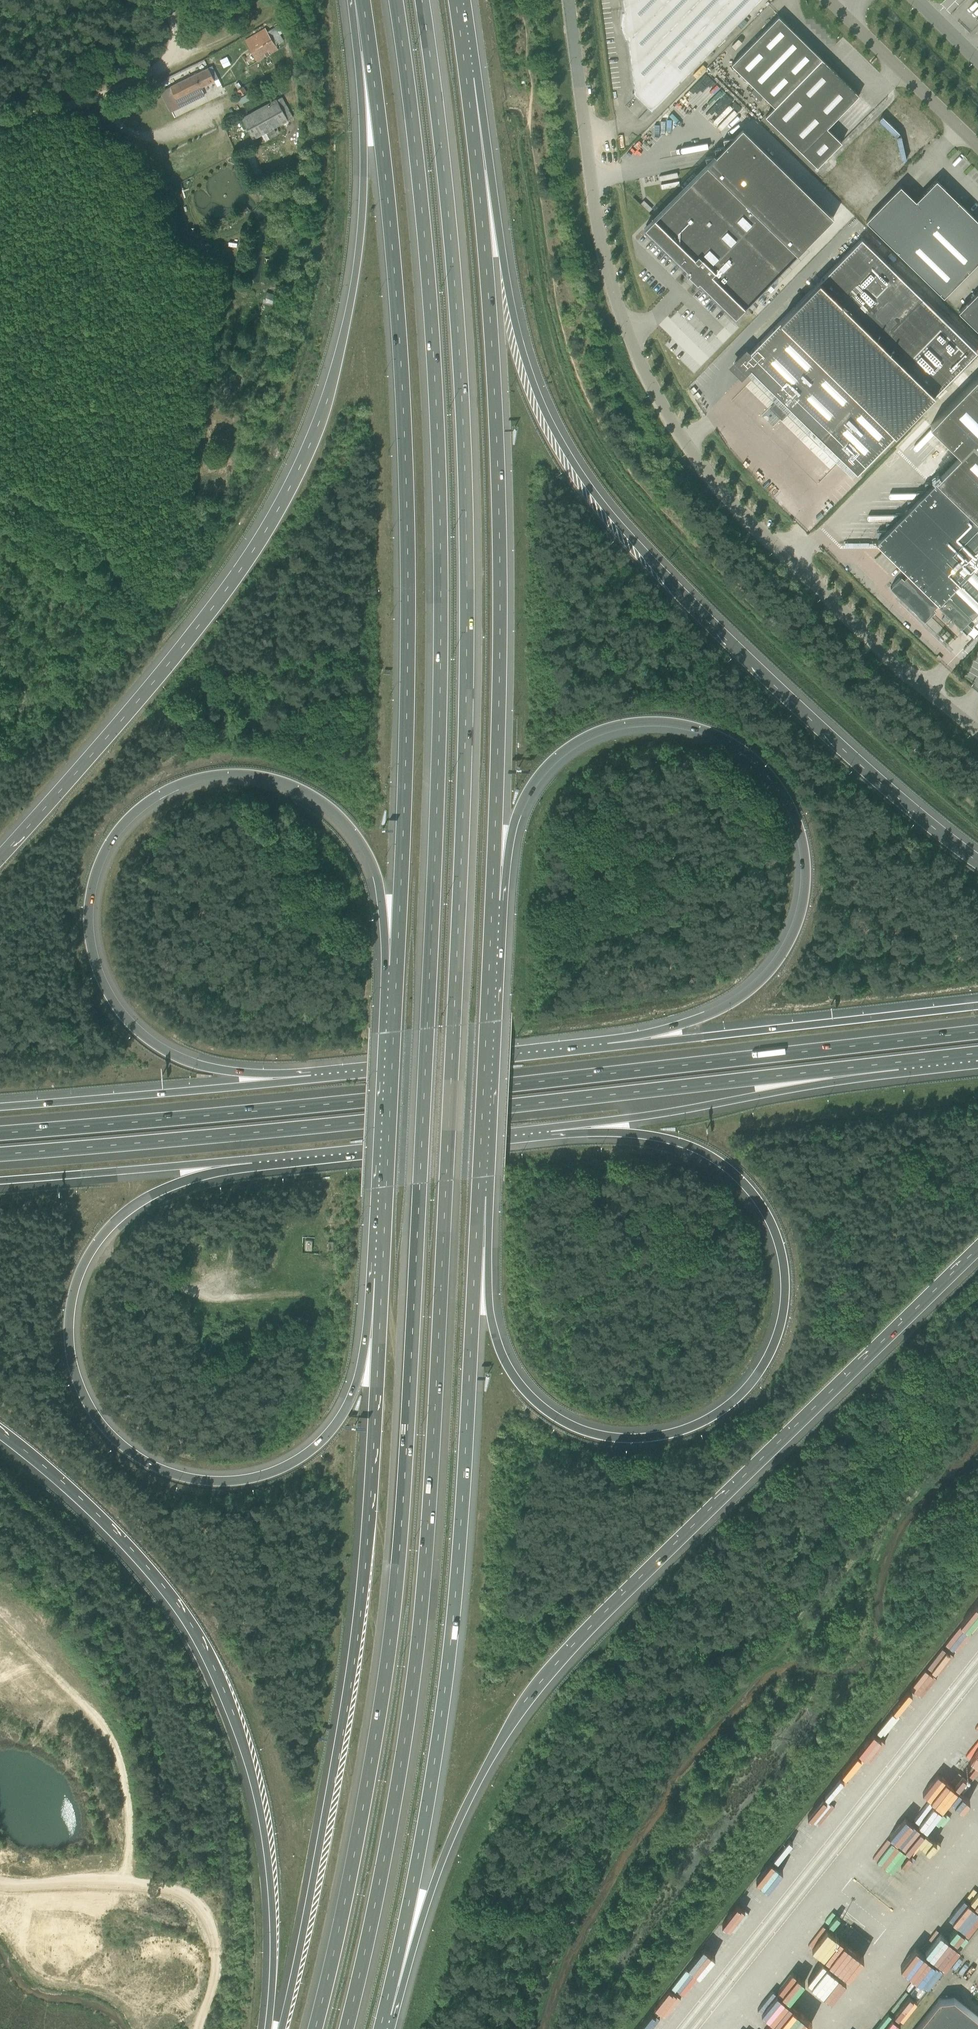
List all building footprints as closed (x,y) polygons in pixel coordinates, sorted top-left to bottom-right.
[(637,95),(652,110),(680,81),(680,80),(749,10),(750,10),(760,0),(624,0),(635,89),(633,91),(637,95)] [(823,58),(819,55),(779,15),(732,63),(775,106),(823,58)] [(266,28),(244,41),(257,62),(278,49),(276,46),(283,41),(275,27),(268,32),(266,28)] [(224,66),(231,64),(228,56),(221,59),(224,66)] [(765,116),(818,167),(842,142),(827,127),(859,95),(823,58),(775,106),(765,116)] [(212,66),(161,91),(171,112),(205,96),(201,87),(214,81),(219,90),(223,88),(212,66)] [(244,87),(237,90),(241,96),(247,92),(244,87)] [(706,113),(712,118),(728,100),(719,92),(713,99),(716,102),(706,113)] [(241,104),(251,99),(249,93),(238,99),(241,104)] [(293,117),(281,95),(241,117),(253,139),(266,132),(269,139),(278,134),(277,133),(280,132),(277,127),(289,120),(289,119),(293,117)] [(698,284),(700,282),(736,318),(746,307),(834,217),(743,128),(734,137),(723,139),(725,146),(715,148),(716,155),(706,157),(707,165),(645,228),(689,272),(688,274),(698,284)] [(977,262),(977,220),(937,180),(916,201),(901,185),(866,221),(944,297),(977,262)] [(747,350),(734,364),(744,374),(750,368),(823,438),(907,351),(900,344),(907,337),(897,327),(925,298),(862,237),(750,353),(747,350)] [(959,311),(977,330),(977,291),(959,311)] [(938,396),(941,398),(948,391),(929,373),(928,374),(913,360),(908,366),(907,365),(868,405),(897,434),(932,398),(934,400),(938,396)] [(930,425),(961,455),(936,479),(977,520),(977,377),(930,425)] [(905,577),(903,575),(891,587),(925,620),(936,609),(934,608),(937,605),(966,633),(972,627),(967,622),(977,611),(977,520),(936,479),(933,483),(926,483),(926,490),(924,491),(917,492),(917,499),(916,500),(909,500),(909,508),(903,513),(896,514),(896,521),(894,522),(887,522),(887,529),(886,531),(878,531),(878,538),(876,541),(909,574),(905,577)] [(856,1252),(852,1249),(834,1269),(838,1272),(856,1252)] [(883,1900),(897,1880),(905,1885),(912,1876),(904,1870),(913,1858),(884,1837),(856,1878),(858,1879),(854,1885),(874,1899),(877,1896),(883,1900)] [(954,1998),(942,1999),(917,2028),(977,2028),(977,2017),(954,1998)]
